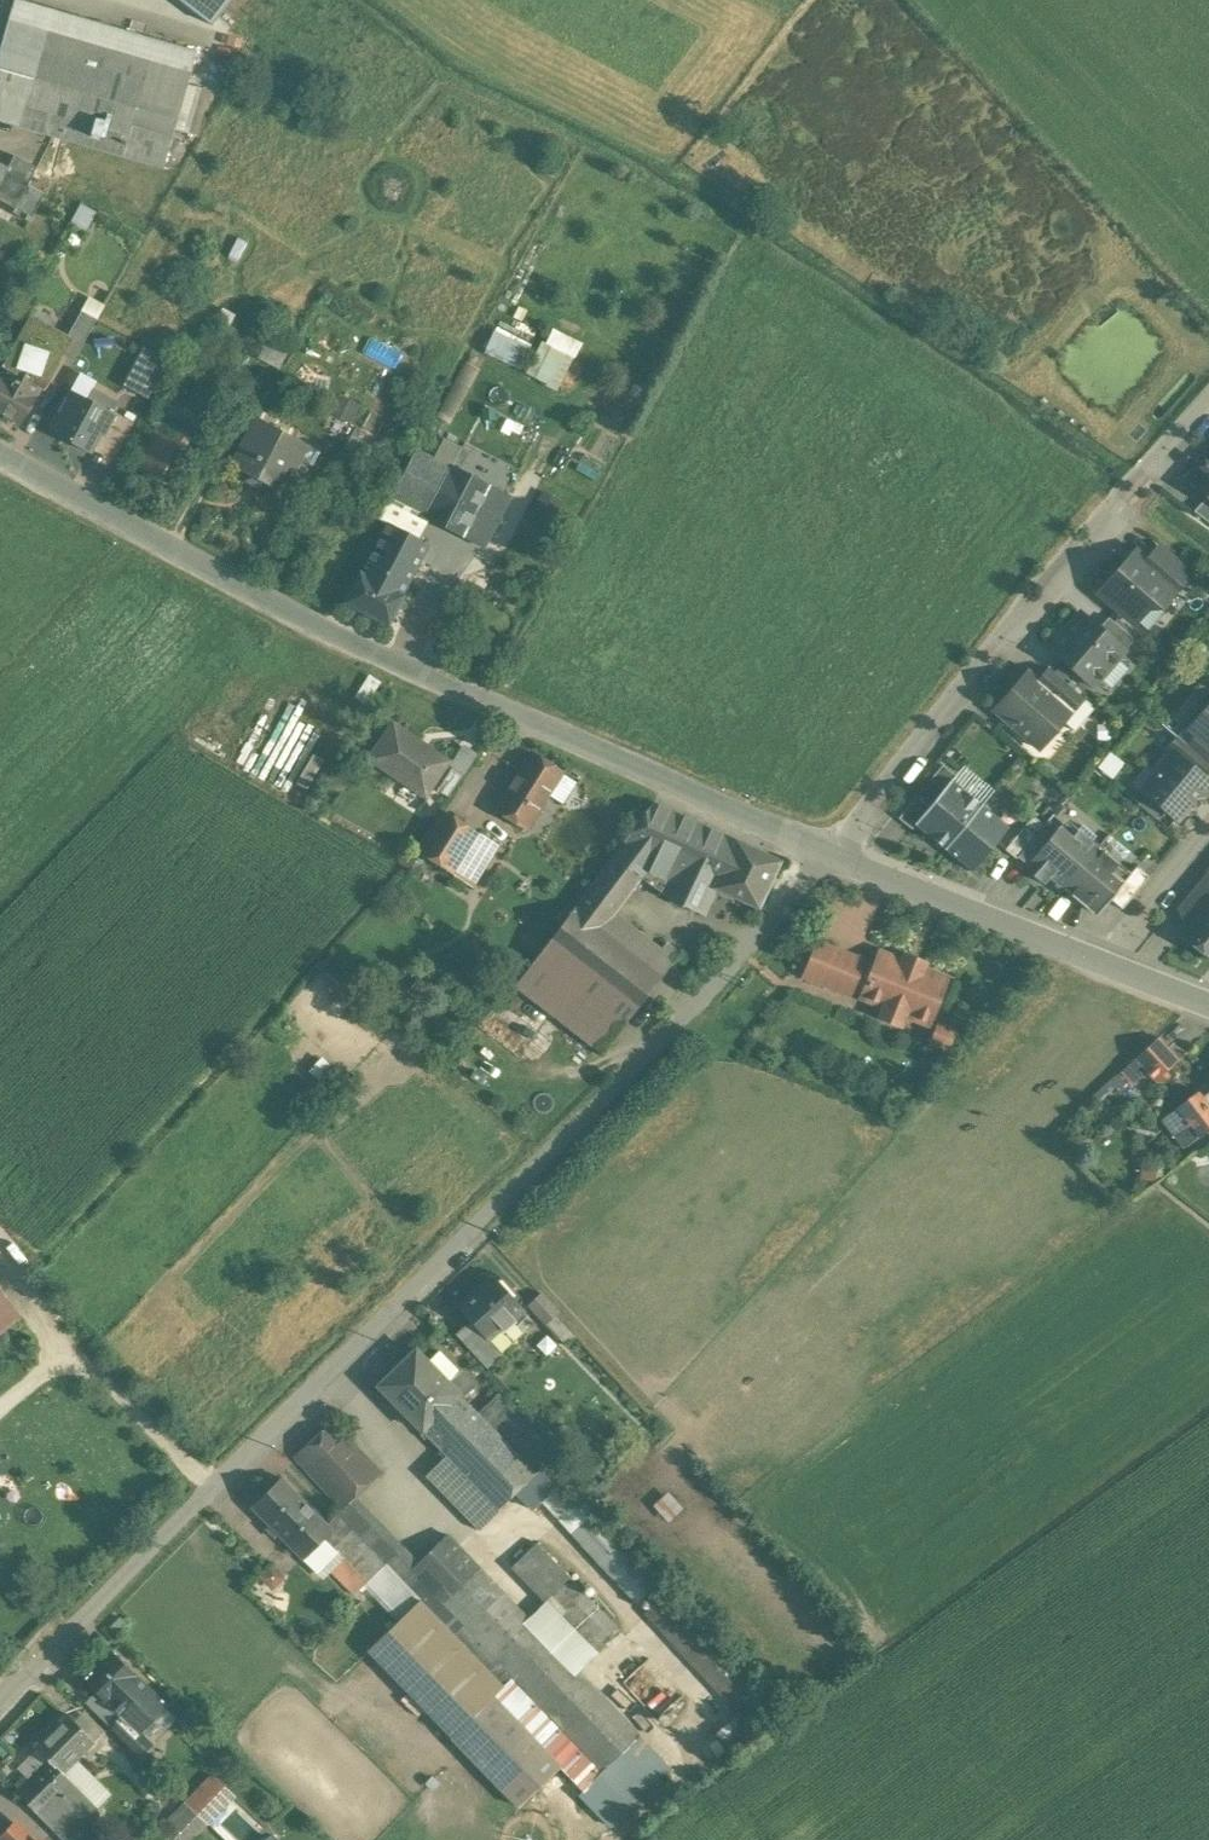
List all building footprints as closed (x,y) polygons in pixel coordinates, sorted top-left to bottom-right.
[(220,23),(236,0),(187,0),(220,23)] [(13,2),(7,24),(0,49),(0,118),(164,165),(174,130),(188,134),(201,88),(187,84),(195,55),(13,2)] [(0,163),(0,200),(15,209),(13,213),(30,222),(44,195),(28,186),(37,168),(14,156),(8,167),(0,163)] [(81,312),(60,350),(75,358),(96,320),(81,312)] [(517,362),(525,338),(494,328),(486,351),(517,362)] [(556,328),(533,375),(559,388),(583,341),(556,328)] [(21,425),(59,357),(23,337),(2,373),(0,377),(0,413),(21,425)] [(149,396),(170,358),(145,344),(124,383),(149,396)] [(73,393),(53,432),(90,452),(103,424),(109,427),(115,415),(73,393)] [(172,401),(136,467),(169,486),(206,419),(172,401)] [(258,418),(232,466),(281,492),(299,458),(310,464),(318,449),(258,418)] [(461,448),(460,451),(499,471),(490,488),(505,495),(506,496),(527,456),(509,447),(505,454),(468,435),(461,448)] [(458,450),(460,451),(461,448),(442,437),(432,457),(450,466),(458,450)] [(416,449),(391,495),(466,535),(470,526),(490,488),(450,466),(432,457),(416,449)] [(450,466),(490,488),(499,471),(460,451),(458,450),(450,466)] [(1208,455),(1187,478),(1207,496),(1208,498),(1208,455)] [(505,495),(490,488),(470,526),(485,534),(505,495)] [(563,501),(542,490),(527,518),(548,529),(563,501)] [(1207,496),(1193,511),(1208,523),(1208,498),(1207,496)] [(431,545),(387,522),(345,604),(388,627),(431,545)] [(1190,575),(1158,547),(1145,562),(1173,584),(1171,586),(1176,590),(1190,575)] [(1140,558),(1127,558),(1099,590),(1136,622),(1153,603),(1164,602),(1164,595),(1171,586),(1173,584),(1145,562),(1140,558)] [(1099,628),(1080,612),(1049,649),(1092,687),(1124,650),(1099,628)] [(1134,639),(1108,617),(1099,628),(1124,650),(1134,639)] [(1083,698),(1049,669),(1048,670),(1048,671),(1039,682),(1072,710),(1081,699),(1082,700),(1083,698)] [(1027,672),(1026,674),(996,709),(994,710),(1033,744),(1057,717),(1062,722),(1064,720),(1063,720),(1070,712),(1070,713),(1072,711),(1072,710),(1039,682),(1027,672)] [(1187,724),(1199,734),(1208,742),(1208,697),(1187,724)] [(425,748),(393,726),(394,724),(393,723),(369,759),(396,777),(398,774),(426,793),(424,796),(425,797),(449,761),(427,746),(425,748)] [(1199,734),(1189,746),(1188,747),(1208,764),(1208,742),(1199,734)] [(1188,747),(1189,746),(1179,738),(1168,750),(1172,753),(1173,752),(1203,777),(1208,770),(1208,764),(1188,747)] [(564,772),(531,751),(495,809),(527,830),(564,772)] [(1113,776),(1124,762),(1111,752),(1100,766),(1113,776)] [(1173,752),(1172,753),(1142,790),(1177,819),(1198,794),(1201,797),(1208,788),(1208,783),(1203,777),(1173,752)] [(955,776),(942,765),(930,780),(942,790),(929,806),(914,824),(915,825),(916,825),(945,848),(944,849),(946,850),(982,805),(981,804),(952,781),(952,780),(955,776)] [(463,775),(452,768),(437,789),(448,797),(463,775)] [(916,796),(898,818),(912,829),(915,825),(914,824),(929,806),(916,796)] [(652,805),(575,907),(530,966),(573,999),(587,981),(631,1015),(679,952),(667,943),(661,950),(613,914),(647,869),(669,880),(662,894),(704,914),(717,887),(716,887),(736,843),(652,805)] [(1008,827),(982,805),(946,850),(972,872),(1008,827)] [(441,810),(415,851),(453,875),(479,834),(441,810)] [(1018,857),(1044,825),(1033,816),(1005,850),(1016,859),(1018,857)] [(1030,861),(1055,831),(1046,823),(1044,825),(1018,857),(1029,867),(1032,863),(1030,861)] [(1050,878),(1064,889),(1099,847),(1092,842),(1096,837),(1082,825),(1072,837),(1059,826),(1055,831),(1030,861),(1032,863),(1039,869),(1034,876),(1044,884),(1050,878)] [(496,845),(479,834),(453,875),(470,886),(496,845)] [(778,862),(736,842),(736,843),(716,887),(717,887),(758,906),(778,862)] [(1131,873),(1099,847),(1064,889),(1088,909),(1089,907),(1098,914),(1111,900),(1125,882),(1124,881),(1131,873)] [(1131,873),(1124,881),(1125,882),(1111,900),(1122,909),(1149,876),(1137,866),(1131,873)] [(1179,908),(1193,919),(1208,899),(1208,875),(1207,874),(1179,908)] [(1193,919),(1181,934),(1208,957),(1208,899),(1193,919)] [(862,961),(817,943),(805,975),(849,993),(852,987),(862,963),(862,961)] [(945,980),(878,953),(878,954),(873,967),(862,963),(852,987),(863,992),(862,995),(861,996),(863,997),(863,996),(885,1005),(882,1012),(902,1020),(905,1014),(929,1023),(930,1022),(929,1022),(946,981),(946,982),(947,980),(945,979),(945,980)] [(587,981),(573,999),(530,966),(514,987),(601,1053),(631,1015),(587,981)] [(954,1032),(937,1025),(930,1042),(947,1049),(954,1032)] [(1158,1038),(1135,1059),(1155,1081),(1178,1060),(1158,1038)] [(1201,1096),(1197,1091),(1176,1107),(1190,1125),(1199,1136),(1200,1137),(1208,1132),(1208,1131),(1208,1091),(1201,1096)] [(1174,1137),(1190,1125),(1176,1107),(1160,1119),(1174,1137)] [(1190,1125),(1174,1137),(1182,1149),(1199,1136),(1190,1125)] [(492,1276),(458,1308),(470,1321),(487,1340),(488,1339),(499,1328),(502,1331),(524,1310),(492,1276)] [(21,1317),(0,1291),(0,1334),(21,1317)] [(558,1312),(541,1293),(528,1304),(546,1324),(555,1316),(558,1312)] [(573,1337),(555,1316),(546,1324),(565,1344),(573,1337)] [(487,1340),(470,1321),(455,1334),(485,1367),(500,1353),(488,1339),(487,1340)] [(416,1349),(378,1386),(422,1431),(459,1394),(416,1349)] [(546,1442),(498,1393),(477,1413),(502,1438),(535,1473),(556,1453),(546,1442)] [(477,1413),(459,1394),(422,1431),(446,1455),(465,1474),(502,1438),(477,1413)] [(381,1473),(332,1421),(294,1455),(341,1509),(355,1497),(381,1473)] [(502,1438),(465,1474),(498,1509),(515,1492),(535,1473),(502,1438)] [(535,1473),(515,1492),(522,1499),(532,1509),(571,1470),(556,1453),(535,1473)] [(465,1474),(446,1455),(425,1476),(477,1529),(496,1511),(498,1509),(465,1474)] [(332,1529),(281,1478),(252,1507),(303,1559),(324,1539),(333,1530),(332,1529)] [(498,1509),(496,1511),(502,1518),(522,1499),(515,1492),(498,1509)] [(418,1562),(355,1497),(338,1514),(361,1538),(361,1539),(385,1564),(386,1564),(400,1579),(418,1562)] [(658,1583),(592,1512),(571,1532),(637,1603),(658,1583)] [(341,1520),(332,1529),(333,1530),(324,1539),(337,1553),(342,1558),(360,1539),(341,1520)] [(528,1619),(447,1534),(418,1562),(400,1579),(504,1687),(514,1677),(603,1770),(625,1749),(639,1735),(578,1671),(528,1619)] [(324,1539),(303,1559),(317,1573),(337,1553),(324,1539)] [(385,1564),(361,1539),(360,1539),(342,1558),(330,1569),(354,1594),(385,1564)] [(584,1594),(536,1543),(512,1566),(546,1602),(560,1617),(584,1594)] [(772,1707),(667,1593),(645,1613),(751,1727),(772,1707)] [(618,1630),(584,1594),(560,1617),(594,1653),(618,1630)] [(502,1686),(419,1600),(368,1650),(451,1737),(493,1697),(492,1696),(502,1686)] [(560,1617),(546,1602),(528,1619),(578,1671),(595,1654),(594,1653),(560,1617)] [(167,1705),(112,1651),(84,1679),(120,1715),(121,1713),(140,1732),(167,1705)] [(560,1766),(493,1697),(451,1737),(518,1806),(560,1766)] [(66,1713),(34,1745),(48,1760),(28,1779),(24,1775),(14,1785),(18,1789),(15,1792),(40,1817),(73,1784),(74,1784),(63,1773),(95,1742),(66,1713)] [(120,1715),(109,1726),(140,1756),(152,1744),(140,1732),(121,1713),(120,1715)] [(738,1716),(716,1735),(732,1753),(757,1737),(738,1716)] [(656,1754),(639,1735),(625,1749),(641,1766),(656,1754)] [(641,1766),(625,1749),(603,1770),(598,1774),(634,1812),(669,1778),(658,1767),(647,1778),(639,1769),(641,1766)] [(212,1774),(184,1802),(207,1823),(233,1795),(212,1774)] [(40,1817),(63,1839),(65,1839),(87,1818),(97,1808),(73,1784),(40,1817)] [(16,1823),(0,1839),(1,1839),(34,1839),(16,1823)]
